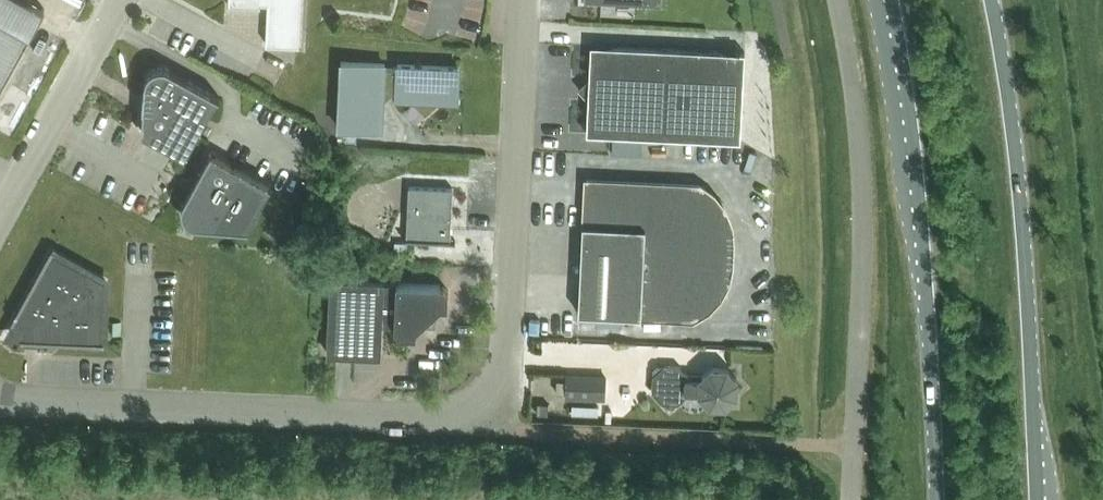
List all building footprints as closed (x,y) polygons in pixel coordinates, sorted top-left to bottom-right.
[(45,10),(28,0),(0,0),(0,91),(45,10)] [(228,4),(260,6),(260,2),(268,2),(266,43),(299,45),(301,0),(228,0),(228,4)] [(586,133),(740,140),(745,52),(591,44),(586,133)] [(341,62),(338,127),(382,129),(384,83),(395,83),(395,99),(413,100),(426,114),(439,101),(457,102),(459,67),(396,64),(396,69),(385,68),(385,64),(341,62)] [(142,131),(184,155),(217,95),(169,68),(166,67),(163,67),(162,67),(159,67),(156,67),(154,68),(152,70),(149,72),(148,73),(147,75),(146,77),(146,78),(145,81),(142,131)] [(269,186),(231,165),(216,156),(195,194),(189,190),(183,202),(182,204),(181,207),(181,209),(181,210),(182,212),(183,215),(184,217),(185,219),(186,220),(188,222),(189,223),(190,223),(192,224),(194,225),(196,225),(249,229),(249,228),(246,227),(269,186)] [(699,186),(587,181),(585,223),(582,223),(578,312),(675,317),(675,316),(692,317),(707,309),(719,296),(727,281),(730,264),(731,242),(729,225),(723,209),(713,196),(699,186)] [(450,240),(453,188),(408,186),(406,237),(403,237),(403,239),(455,241),(455,240),(450,240)] [(53,250),(51,249),(12,321),(11,325),(11,329),(12,333),(15,336),(18,338),(22,339),(104,343),(104,342),(103,341),(106,281),(52,251),(53,250)] [(448,290),(443,284),(396,282),(396,284),(383,283),(383,282),(331,279),(328,353),(380,356),(381,325),(394,326),(394,329),(399,335),(416,335),(416,329),(441,307),(447,307),(448,290)] [(652,391),(662,403),(678,403),(689,393),(699,393),(709,405),(725,405),(736,395),(737,379),(727,368),(711,367),(700,378),(690,377),(679,366),(664,365),(652,375),(652,391)] [(557,379),(556,392),(566,392),(565,397),(605,399),(605,377),(566,375),(566,379),(557,379)]
